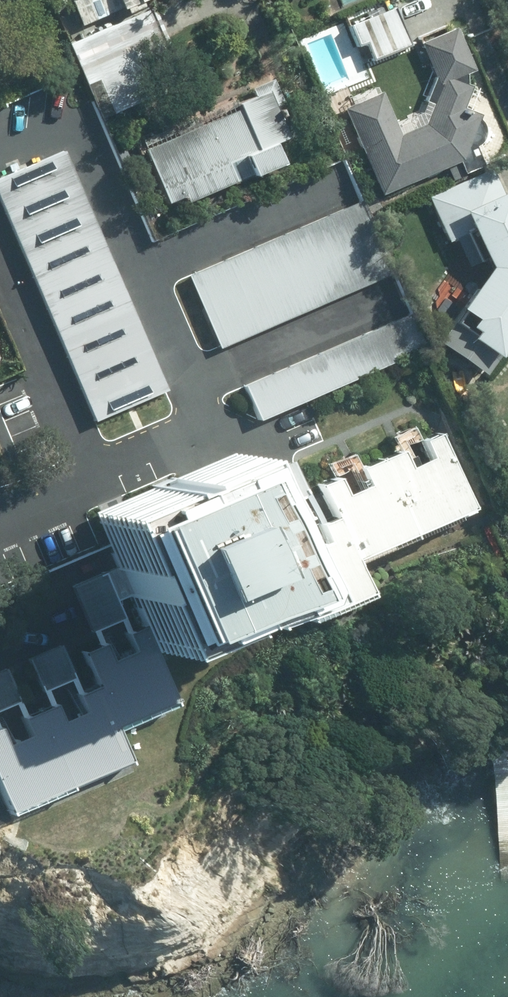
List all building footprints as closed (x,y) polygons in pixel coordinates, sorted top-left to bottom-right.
[(70,44),(87,84),(97,80),(112,114),(142,101),(110,27),(107,29),(102,17),(117,11),(119,16),(136,9),(133,4),(143,0),(79,0),(62,7),(72,29),(82,24),(88,37),(70,44)] [(403,47),(391,15),(356,29),(368,61),(403,47)] [(423,127),(397,139),(377,95),(340,112),(378,197),(456,163),(475,117),(459,112),(467,89),(461,87),(461,76),(469,73),(452,32),(418,46),(436,88),(423,127)] [(235,113),(138,154),(161,206),(177,199),(181,206),(274,167),(266,149),(282,142),(268,107),(275,104),(267,84),(248,93),(251,100),(233,108),(235,113)] [(0,178),(0,207),(95,430),(164,401),(59,154),(0,178)] [(359,204),(191,276),(222,346),(389,274),(359,204)] [(488,273),(434,346),(448,356),(443,363),(451,369),(456,362),(478,378),(507,338),(507,213),(505,206),(487,215),(490,222),(473,229),(492,271),(488,273)] [(408,316),(242,387),(256,421),(391,363),(389,358),(420,345),(408,316)] [(89,515),(140,632),(122,640),(131,661),(110,671),(100,649),(78,658),(93,691),(69,702),(77,721),(60,728),(52,707),(17,722),(26,743),(6,751),(0,736),(0,804),(6,817),(128,765),(113,731),(171,706),(152,661),(291,601),(300,622),(360,597),(347,566),(465,516),(432,439),(414,447),(422,465),(401,475),(393,458),(353,475),(360,492),(337,502),(328,482),(309,491),(324,524),(307,531),(315,548),(294,558),(286,540),(268,548),(228,456),(89,515)] [(292,463),(260,476),(273,508),(306,494),(292,463)] [(101,584),(76,595),(93,636),(119,626),(101,584)] [(58,648),(25,661),(39,693),(71,680),(58,648)] [(0,672),(0,709),(18,702),(5,670),(0,672)]
